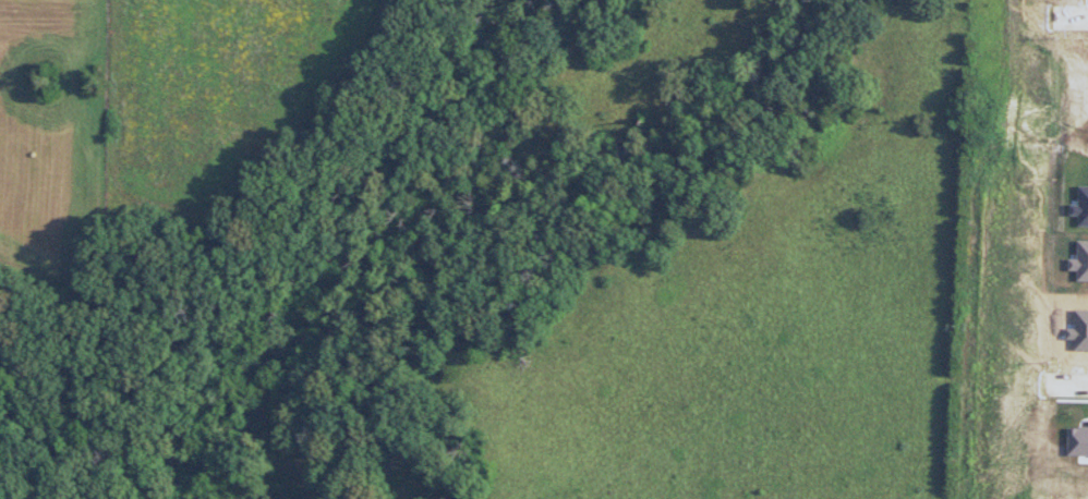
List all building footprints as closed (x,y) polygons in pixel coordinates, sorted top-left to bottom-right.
[(1079,207),(1068,208),(1069,221),(1075,222),(1075,235),(1087,235),(1087,191),(1079,191),(1079,207)] [(1076,266),(1067,266),(1067,279),(1076,278),(1075,288),(1081,288),(1087,288),(1087,247),(1086,247),(1077,247),(1076,266)] [(1074,317),(1087,317),(1087,358),(1074,358),(1074,348),(1065,348),(1064,336),(1074,336),(1074,317)] [(1068,434),(1087,433),(1087,462),(1067,461),(1068,434)]
